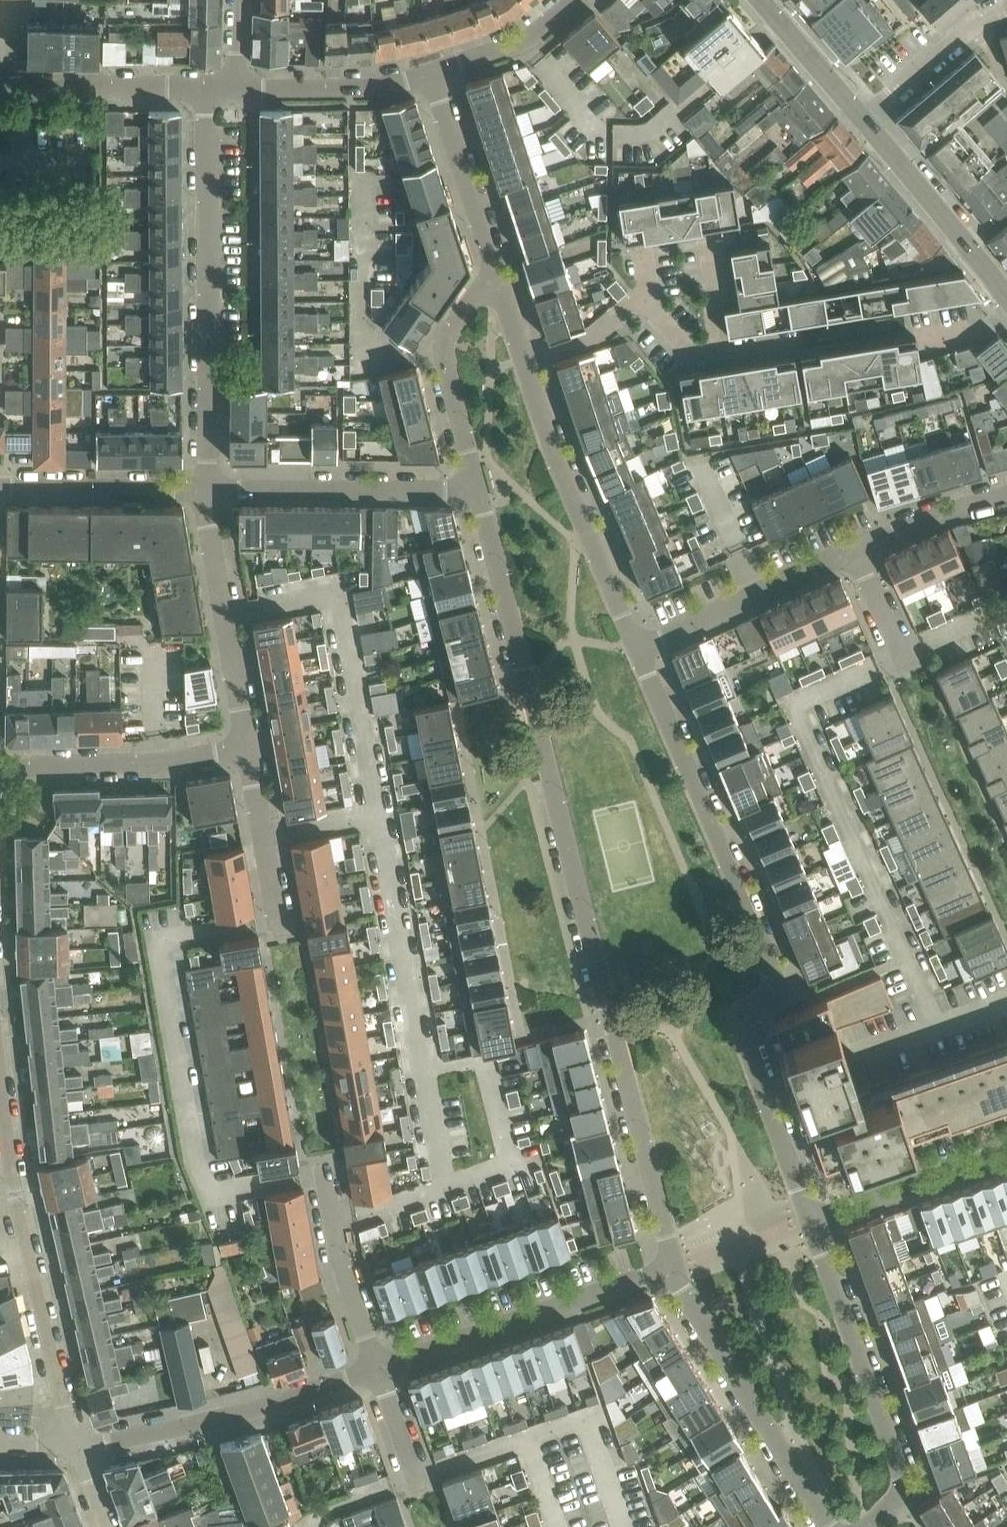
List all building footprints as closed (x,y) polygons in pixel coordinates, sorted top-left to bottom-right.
[(262,8),(288,9),(288,7),(323,8),(323,0),(262,0),(262,8)] [(393,0),(394,12),(406,10),(405,0),(394,0),(393,0)] [(499,23),(491,0),(484,0),(469,6),(476,32),(499,23)] [(526,5),(522,0),(491,0),(499,23),(514,17),(526,5)] [(635,4),(633,2),(629,6),(624,0),(613,0),(610,3),(626,21),(650,0),(640,0),(635,4)] [(653,34),(656,43),(667,39),(666,39),(687,31),(691,36),(692,37),(692,38),(728,6),(722,0),(708,0),(680,23),(663,31),(653,34)] [(656,23),(663,31),(680,23),(708,0),(680,0),(685,6),(673,16),(656,23)] [(807,15),(825,0),(794,0),(807,15)] [(810,18),(820,30),(819,30),(831,44),(875,6),(870,0),(868,0),(867,1),(866,0),(831,0),(810,18)] [(898,2),(904,10),(910,4),(908,0),(901,0),(898,2)] [(918,4),(939,29),(958,13),(947,0),(916,0),(918,4)] [(973,0),(947,0),(958,13),(973,0)] [(189,21),(191,21),(221,21),(222,3),(189,2),(154,1),(154,12),(189,13),(189,21)] [(610,3),(601,10),(617,29),(629,25),(626,21),(610,3)] [(910,4),(904,10),(911,19),(916,15),(910,4)] [(373,28),(371,29),(375,57),(400,53),(396,25),(394,12),(394,6),(380,7),(382,20),(372,21),(373,28)] [(469,6),(446,12),(453,39),(476,32),(469,6)] [(733,13),(728,6),(692,38),(692,37),(682,45),(683,47),(687,44),(699,59),(696,62),(695,63),(703,73),(707,70),(720,85),(718,87),(720,90),(725,85),(775,43),(774,42),(765,50),(764,48),(749,31),(744,25),(733,13)] [(875,6),(831,44),(841,56),(843,58),(844,57),(859,45),(868,38),(875,46),(882,41),(895,31),(875,6)] [(288,13),(261,12),(253,12),(253,30),(320,32),(320,18),(299,17),(299,23),(287,22),(288,13)] [(446,12),(423,19),(428,46),(453,39),(446,12)] [(594,12),(578,25),(604,56),(620,42),(594,12)] [(323,59),(323,61),(343,60),(348,59),(344,23),(344,19),(341,19),(341,26),(325,26),(323,59)] [(400,53),(428,46),(423,19),(396,25),(400,53)] [(157,41),(221,42),(221,21),(191,21),(191,32),(157,32),(157,41)] [(372,21),(344,23),(348,59),(375,57),(371,29),(373,28),(372,21)] [(27,62),(45,62),(46,23),(34,23),(27,23),(27,62)] [(64,23),(46,23),(45,62),(63,63),(64,23)] [(63,63),(81,63),(81,24),(64,23),(63,63)] [(99,24),(81,24),(81,63),(98,63),(99,24)] [(578,25),(562,39),(587,70),(604,56),(578,25)] [(253,30),(252,62),(286,63),(287,39),(291,39),(295,44),(306,45),(305,63),(318,64),(320,32),(253,30)] [(110,32),(110,41),(125,41),(130,41),(131,32),(110,32)] [(104,41),(103,63),(125,63),(125,41),(110,41),(104,41)] [(221,42),(157,41),(157,54),(157,64),(172,64),(172,54),(190,54),(190,64),(220,64),(221,42)] [(775,43),(725,85),(734,95),(758,74),(764,80),(765,80),(788,60),(775,43)] [(951,184),(958,191),(990,166),(954,123),(1000,83),(1001,83),(996,76),(975,51),(974,51),(960,62),(948,73),(922,95),(910,106),(895,118),(919,146),(920,145),(926,152),(925,153),(936,166),(947,179),(951,184)] [(638,63),(647,74),(657,66),(648,56),(638,63)] [(806,80),(788,60),(765,80),(768,83),(773,90),(756,104),(751,108),(732,125),(739,133),(754,121),(755,122),(760,118),(806,80)] [(705,81),(696,71),(678,86),(661,66),(652,74),(677,104),(705,81)] [(502,72),(465,84),(465,85),(472,105),(509,93),(502,72)] [(528,87),(538,79),(532,72),(523,80),(528,87)] [(809,135),(834,113),(806,80),(760,118),(755,122),(763,131),(779,118),(800,143),(809,135)] [(538,93),(547,103),(554,98),(545,87),(538,93)] [(516,113),(509,93),(472,105),(478,125),(516,113)] [(646,93),(640,99),(648,109),(654,103),(646,93)] [(415,97),(381,108),(388,130),(422,119),(415,97)] [(554,112),(561,106),(554,98),(547,103),(554,112)] [(648,109),(640,99),(633,104),(641,114),(648,109)] [(702,105),(685,119),(697,135),(715,121),(702,105)] [(149,133),(180,133),(180,111),(149,110),(149,125),(137,125),(137,124),(123,124),(123,110),(106,110),(106,133),(149,133)] [(291,110),(260,110),(260,133),(292,133),(292,132),(333,132),(333,123),(291,123),(291,110)] [(999,111),(983,124),(1006,151),(1006,150),(1006,121),(999,111)] [(478,125),(485,146),(522,134),(516,113),(478,125)] [(849,131),(837,116),(801,146),(787,157),(785,159),(791,166),(818,144),(825,152),(849,131)] [(422,119),(388,130),(395,151),(428,140),(422,119)] [(355,121),(356,134),(364,134),(364,121),(355,121)] [(548,136),(556,145),(563,140),(555,131),(548,136)] [(863,148),(849,131),(825,152),(799,174),(806,182),(831,160),(838,169),(863,148)] [(124,146),(124,154),(180,154),(180,133),(149,133),(149,146),(137,147),(137,146),(124,146)] [(292,133),(260,133),(260,154),(316,153),(316,144),(304,144),(304,145),(292,146),(292,133)] [(485,146),(492,167),(529,155),(522,134),(485,146)] [(687,147),(688,155),(707,152),(697,139),(693,135),(686,142),(687,147)] [(428,140),(395,151),(401,171),(435,160),(428,140)] [(565,156),(571,150),(563,140),(556,145),(565,156)] [(356,157),(364,157),(364,144),(356,144),(356,157)] [(724,149),(713,158),(743,194),(746,192),(764,177),(785,159),(787,157),(777,145),(745,173),(724,149)] [(690,165),(688,155),(687,147),(670,162),(671,168),(690,165)] [(316,153),(260,154),(260,175),(292,174),(304,175),(304,162),(316,162),(316,153)] [(149,176),(180,176),(180,154),(124,154),(125,164),(137,163),(137,162),(149,162),(149,176)] [(841,199),(879,168),(868,154),(842,175),(852,187),(839,197),(841,199)] [(498,187),(536,175),(529,155),(492,167),(498,187)] [(364,157),(356,157),(356,170),(364,170),(364,157)] [(430,259),(408,290),(437,310),(469,265),(435,160),(401,171),(417,218),(421,232),(430,259)] [(958,191),(968,205),(1006,175),(1006,162),(995,172),(990,166),(958,191)] [(594,172),(607,172),(607,164),(594,163),(594,172)] [(890,182),(879,168),(841,199),(845,205),(826,220),(833,229),(842,222),(890,182)] [(642,172),(633,173),(635,185),(644,183),(642,172)] [(292,174),(260,175),(261,196),(316,195),(316,186),(304,186),(304,188),(292,188),(292,174)] [(543,198),(536,175),(498,187),(499,188),(503,187),(510,208),(543,198)] [(968,205),(980,219),(987,213),(994,222),(1006,212),(1006,203),(1004,199),(1006,197),(1006,175),(968,205)] [(125,188),(125,197),(181,196),(180,176),(149,176),(149,189),(137,189),(137,188),(125,188)] [(754,201),(759,207),(777,192),(764,177),(746,192),(754,201)] [(890,182),(853,212),(875,238),(911,206),(890,182)] [(719,226),(738,223),(739,223),(733,184),(713,187),(719,226)] [(700,229),(719,226),(713,187),(694,190),(700,229)] [(681,233),(700,229),(694,190),(674,193),(681,233)] [(759,207),(768,218),(778,230),(796,215),(777,192),(759,207)] [(598,193),(598,205),(606,205),(607,193),(598,193)] [(662,236),(681,233),(674,193),(655,196),(662,236)] [(317,204),(316,195),(261,196),(261,217),(292,217),(292,203),(304,203),(304,204),(317,204)] [(181,218),(181,196),(125,197),(125,206),(137,206),(137,204),(149,204),(149,218),(181,218)] [(643,239),(662,236),(655,196),(636,199),(643,239)] [(510,208),(518,231),(550,221),(543,198),(510,208)] [(624,242),(643,239),(636,199),(617,202),(624,241),(624,242)] [(754,221),(768,218),(759,207),(754,201),(750,202),(754,221)] [(606,205),(598,205),(598,218),(606,218),(606,205)] [(921,218),(911,206),(875,238),(871,241),(869,236),(856,243),(841,253),(840,252),(816,267),(828,287),(845,285),(869,280),(867,267),(862,252),(876,247),(881,243),(892,255),(896,253),(906,246),(900,238),(894,243),(893,242),(921,218)] [(404,210),(396,210),(396,222),(404,222),(404,210)] [(100,233),(100,216),(84,216),(84,233),(100,233)] [(293,217),(261,217),(261,237),(317,237),(334,237),(342,237),(341,227),(317,228),(304,228),(304,229),(293,230),(293,217)] [(125,231),(125,239),(181,239),(181,218),(149,218),(150,232),(137,232),(137,231),(125,231)] [(942,243),(921,218),(893,242),(894,243),(900,238),(906,246),(896,253),(892,255),(882,260),(885,266),(899,261),(903,265),(915,260),(916,273),(941,269),(957,263),(958,266),(959,266),(957,261),(955,259),(942,243)] [(558,244),(550,221),(518,231),(525,254),(558,244)] [(25,263),(24,265),(24,275),(95,276),(95,257),(63,258),(63,224),(37,224),(37,263),(25,263)] [(987,240),(1000,256),(1006,251),(1006,225),(1001,230),(987,240)] [(396,241),(413,241),(413,231),(396,231),(396,241)] [(317,237),(261,237),(261,259),(293,259),(293,245),(305,245),(305,246),(317,246),(317,237)] [(606,251),(606,238),(597,238),(597,251),(606,251)] [(181,260),(181,239),(125,239),(125,249),(137,249),(137,247),(150,247),(150,260),(181,260)] [(396,241),(396,253),(413,253),(413,241),(396,241)] [(729,249),(732,268),(772,262),(769,243),(742,247),(729,249)] [(521,257),(527,276),(564,264),(558,244),(525,254),(526,255),(521,257)] [(606,251),(597,251),(597,264),(606,264),(606,251)] [(261,259),(261,281),(317,280),(317,271),(305,271),(305,272),(293,273),(293,259),(261,259)] [(125,272),(125,281),(181,281),(181,260),(150,260),(150,273),(138,273),(137,272),(125,272)] [(775,281),(772,262),(732,268),(735,287),(775,281)] [(571,285),(564,264),(527,276),(534,297),(571,285)] [(802,268),(792,270),(793,279),(807,276),(802,268)] [(856,300),(840,303),(842,316),(969,295),(971,295),(980,293),(963,271),(963,270),(853,288),(856,300)] [(24,287),(36,287),(36,307),(63,307),(63,290),(87,290),(87,285),(100,285),(100,276),(95,276),(24,275),(24,287)] [(606,287),(612,293),(621,285),(616,278),(606,287)] [(317,280),(261,281),(261,301),(293,301),(293,288),(305,288),(305,289),(317,289),(317,280)] [(125,281),(106,281),(106,290),(123,290),(125,290),(125,281)] [(181,303),(181,281),(125,281),(125,290),(138,290),(138,289),(150,288),(150,303),(181,303)] [(735,287),(739,307),(773,301),(778,300),(775,281),(735,287)] [(805,285),(807,295),(822,293),(816,284),(805,285)] [(534,297),(541,317),(578,305),(571,285),(534,297)] [(621,285),(612,293),(617,300),(627,291),(621,285)] [(371,287),(371,296),(384,296),(384,287),(376,287),(371,287)] [(437,310),(408,290),(395,308),(424,328),(437,310)] [(826,318),(822,293),(807,295),(778,300),(773,301),(777,326),(826,318)] [(371,296),(371,304),(384,304),(384,296),(371,296)] [(293,301),(261,301),(261,322),(318,321),(330,321),(330,312),(293,312),(293,301)] [(777,326),(773,301),(739,307),(723,309),(727,335),(777,326)] [(126,315),(126,324),(181,324),(181,303),(150,303),(150,316),(138,316),(138,315),(126,315)] [(578,305),(541,317),(548,339),(585,327),(578,305)] [(63,307),(36,307),(36,326),(24,326),(24,338),(100,338),(100,329),(87,329),(87,324),(63,324),(63,307)] [(408,345),(411,347),(424,328),(395,308),(382,326),(408,345)] [(318,330),(318,321),(261,322),(261,343),(294,343),(294,329),(305,329),(305,330),(318,330)] [(181,345),(181,324),(126,324),(126,333),(138,333),(138,332),(150,331),(150,346),(181,345)] [(999,336),(999,335),(998,333),(982,346),(981,342),(953,350),(958,366),(981,360),(993,374),(994,374),(997,377),(1005,376),(991,386),(991,387),(1006,375),(1006,345),(999,336)] [(919,360),(915,335),(895,339),(901,378),(921,375),(919,360)] [(36,350),(36,369),(63,369),(63,352),(87,352),(87,347),(100,347),(100,338),(24,338),(24,350),(36,350)] [(895,339),(876,342),(882,381),(901,378),(895,339)] [(626,340),(613,344),(620,365),(629,363),(639,355),(627,341),(626,340)] [(876,342),(857,345),(863,384),(882,381),(876,342)] [(294,343),(262,343),(262,364),(334,363),(334,354),(306,354),(306,356),(294,356),(294,343)] [(126,357),(126,366),(138,366),(150,366),(182,365),(181,345),(150,346),(150,358),(138,358),(138,357),(126,357)] [(844,388),(863,384),(857,345),(838,348),(844,388)] [(838,348),(818,351),(825,391),(844,388),(838,348)] [(562,384),(600,372),(593,351),(556,363),(562,384)] [(806,394),(825,391),(818,351),(800,354),(806,394)] [(639,355),(629,363),(635,369),(644,361),(639,355)] [(800,395),(794,357),(794,355),(774,359),(780,398),(800,395)] [(919,360),(921,375),(924,390),(926,397),(943,393),(932,356),(919,360)] [(761,401),(780,398),(774,359),(754,362),(761,401)] [(742,404),(761,401),(754,362),(735,365),(742,404)] [(350,363),(334,363),(262,364),(262,386),(294,386),(294,371),(306,371),(306,372),(350,372),(350,363)] [(182,387),(182,365),(150,366),(150,387),(182,387)] [(716,368),(723,408),(742,404),(735,365),(716,368)] [(138,366),(126,366),(126,375),(138,375),(138,366)] [(384,398),(421,388),(416,366),(378,376),(384,398)] [(697,371),(704,411),(723,408),(716,368),(697,371)] [(63,386),(63,369),(36,369),(36,388),(24,388),(24,400),(90,401),(91,388),(82,388),(83,386),(63,386)] [(704,411),(697,371),(678,374),(685,414),(704,411)] [(569,405),(606,393),(600,372),(562,384),(569,405)] [(991,387),(1004,404),(1006,402),(1006,375),(991,387)] [(973,385),(962,388),(966,400),(976,397),(973,385)] [(230,411),(267,411),(267,387),(262,387),(230,387),(230,411)] [(421,388),(384,398),(389,419),(427,409),(421,388)] [(606,393),(569,405),(576,425),(625,409),(618,389),(606,393)] [(656,391),(657,400),(669,398),(668,389),(656,391)] [(893,400),(905,398),(903,389),(891,391),(893,400)] [(914,401),(926,397),(924,390),(912,392),(914,401)] [(356,394),(343,394),(343,405),(356,405),(356,394)] [(958,394),(936,400),(940,412),(961,406),(958,394)] [(880,403),(878,395),(866,397),(868,406),(880,403)] [(868,406),(866,397),(854,400),(856,409),(868,406)] [(669,398),(657,400),(658,408),(671,406),(669,398)] [(36,412),(36,431),(36,432),(62,432),(63,415),(82,415),(82,414),(90,414),(90,401),(24,400),(24,412),(36,412)] [(919,418),(940,412),(936,400),(926,403),(925,402),(915,405),(919,416),(919,418)] [(139,463),(160,463),(160,407),(151,407),(151,420),(152,420),(153,432),(139,432),(139,463)] [(160,407),(160,463),(182,463),(182,431),(168,431),(168,419),(169,419),(169,407),(160,407)] [(118,463),(117,408),(109,408),(109,420),(110,420),(110,432),(96,432),(96,463),(118,463)] [(118,463),(139,463),(139,432),(125,432),(126,420),(127,420),(127,408),(117,408),(118,463)] [(905,408),(895,411),(898,422),(908,419),(905,408)] [(394,440),(432,430),(427,409),(389,419),(394,440)] [(625,409),(576,425),(584,448),(615,435),(616,436),(626,432),(632,430),(625,409)] [(267,411),(230,411),(230,435),(266,435),(266,434),(267,434),(267,411)] [(895,411),(883,414),(886,426),(898,422),(895,411)] [(843,420),(842,412),(830,414),(831,423),(843,420)] [(831,423),(830,414),(810,417),(811,426),(831,423)] [(852,416),(853,425),(854,427),(864,424),(862,414),(852,416)] [(786,430),(795,429),(793,417),(784,418),(784,421),(786,430)] [(975,433),(985,430),(982,419),(972,421),(975,433)] [(786,430),(784,421),(772,423),(774,432),(786,430)] [(311,434),(311,459),(337,460),(337,423),(311,423),(311,434)] [(740,438),(747,437),(745,425),(738,426),(740,438)] [(745,425),(747,437),(760,435),(758,427),(746,429),(746,425),(745,425)] [(343,429),(343,438),(356,438),(356,429),(343,429)] [(432,430),(394,440),(399,460),(440,460),(432,430)] [(665,441),(677,438),(675,430),(663,432),(665,441)] [(829,442),(827,430),(819,431),(821,444),(829,442)] [(981,453),(991,450),(985,430),(975,433),(981,453)] [(62,449),(62,432),(36,432),(36,431),(4,431),(3,431),(3,450),(36,450),(36,464),(90,464),(90,449),(62,449)] [(821,444),(819,431),(811,433),(813,445),(821,444)] [(615,435),(584,448),(594,471),(625,457),(626,458),(635,454),(626,432),(616,436),(615,435)] [(708,434),(709,443),(722,441),(720,432),(708,434)] [(281,434),(267,434),(266,434),(266,435),(266,459),(281,459),(281,434)] [(296,434),(281,434),(281,459),(296,459),(296,434)] [(311,459),(311,434),(296,434),(296,459),(311,459)] [(692,447),(709,443),(708,434),(690,437),(692,447)] [(266,435),(230,435),(230,459),(266,459),(266,435)] [(656,444),(652,446),(655,454),(667,449),(679,446),(677,438),(665,441),(656,444)] [(971,438),(949,444),(960,481),(982,475),(971,438)] [(801,454),(799,441),(790,443),(793,455),(801,454)] [(929,451),(940,487),(960,481),(949,444),(929,451)] [(763,447),(756,448),(758,460),(758,461),(762,469),(781,460),(774,445),(763,447)] [(747,450),(729,453),(737,470),(758,461),(758,460),(756,448),(747,450)] [(981,453),(987,473),(1001,469),(995,450),(991,450),(981,453)] [(929,451),(908,457),(919,493),(940,487),(929,451)] [(625,457),(594,471),(603,493),(608,492),(607,491),(635,479),(634,478),(643,475),(645,474),(637,453),(635,454),(626,458),(625,457)] [(831,464),(848,502),(868,493),(851,455),(831,464)] [(908,457),(887,463),(898,499),(919,493),(908,457)] [(674,471),(685,466),(682,458),(670,463),(674,471)] [(866,469),(877,506),(898,499),(887,463),(866,469)] [(831,464),(811,473),(829,511),(848,502),(831,464)] [(829,511),(811,473),(792,482),(809,520),(829,511)] [(616,511),(652,496),(643,475),(634,478),(635,479),(607,491),(608,492),(616,511)] [(809,520),(792,482),(772,491),(789,529),(809,520)] [(685,495),(689,503),(700,498),(697,490),(685,495)] [(789,529),(772,491),(751,501),(768,539),(789,529)] [(624,531),(660,515),(652,496),(616,511),(624,531)] [(704,506),(700,498),(689,503),(692,511),(704,506)] [(29,553),(29,505),(7,505),(6,553),(29,553)] [(29,505),(29,553),(129,554),(129,541),(146,541),(163,641),(165,640),(183,640),(206,639),(183,506),(29,505)] [(263,543),(263,506),(232,506),(238,543),(263,543)] [(287,506),(263,506),(263,543),(287,543),(287,506)] [(311,507),(287,506),(287,543),(311,543),(311,507)] [(335,507),(311,507),(311,543),(335,543),(335,507)] [(372,532),(373,507),(335,507),(335,543),(360,544),(360,532),(372,532)] [(384,536),(384,507),(373,507),(372,532),(372,536),(384,536)] [(397,555),(398,507),(384,507),(384,536),(384,558),(397,555)] [(424,507),(434,546),(460,539),(452,507),(424,507)] [(628,552),(669,535),(660,515),(624,531),(632,550),(628,552)] [(966,523),(952,526),(961,544),(964,544),(971,542),(966,523)] [(926,538),(942,573),(963,564),(947,529),(926,538)] [(700,545),(694,534),(686,537),(692,549),(700,545)] [(637,572),(673,557),(664,538),(669,536),(669,535),(628,552),(637,572)] [(372,558),(384,558),(384,536),(372,536),(372,558)] [(926,538),(905,548),(920,583),(925,594),(947,584),(942,573),(926,538)] [(460,539),(434,546),(412,551),(417,572),(465,560),(460,539)] [(971,542),(964,544),(969,563),(984,559),(979,540),(971,542)] [(709,565),(700,545),(692,549),(690,550),(699,570),(709,565)] [(920,583),(905,548),(883,558),(899,593),(920,583)] [(673,557),(637,572),(645,593),(681,578),(673,557)] [(999,572),(994,557),(984,559),(969,563),(976,578),(999,572)] [(372,588),(384,584),(384,558),(372,558),(372,588)] [(465,560),(417,572),(423,594),(470,582),(465,560)] [(312,575),(325,573),(323,565),(311,567),(312,575)] [(287,571),(288,580),(301,577),(299,569),(287,571)] [(271,570),(263,571),(265,584),(273,582),(271,570)] [(263,571),(255,573),(257,585),(265,584),(263,571)] [(359,571),(359,584),(368,584),(368,571),(359,571)] [(999,572),(976,578),(984,595),(1004,590),(999,572)] [(29,575),(21,575),(21,587),(29,587),(29,575)] [(29,587),(37,587),(37,575),(29,575),(29,587)] [(819,587),(839,631),(859,622),(839,578),(819,587)] [(423,594),(410,599),(415,619),(428,615),(476,603),(470,582),(423,594)] [(6,587),(6,611),(42,611),(42,587),(37,587),(29,587),(21,587),(6,587)] [(818,640),(839,631),(819,587),(798,596),(817,637),(818,640)] [(971,598),(975,606),(986,601),(983,593),(971,598)] [(798,596),(779,605),(795,640),(797,646),(817,637),(798,596)] [(354,601),(355,604),(356,612),(373,609),(371,598),(354,601)] [(481,624),(476,603),(428,615),(434,636),(481,624)] [(779,605),(759,614),(771,640),(775,649),(795,640),(779,605)] [(941,608),(933,611),(938,623),(946,619),(941,608)] [(373,609),(356,612),(358,622),(375,619),(373,609)] [(42,611),(6,611),(6,637),(42,637),(42,611)] [(320,611),(311,612),(313,625),(322,623),(320,611)] [(925,615),(931,626),(938,623),(933,611),(925,615)] [(771,640),(759,614),(748,619),(760,645),(771,640)] [(256,644),(295,637),(291,616),(252,623),(256,644)] [(748,651),(760,645),(748,619),(736,625),(748,651)] [(996,622),(997,624),(1003,637),(1006,636),(1006,620),(996,622)] [(487,645),(481,624),(434,636),(439,657),(487,645)] [(72,638),(72,625),(63,625),(63,637),(72,638)] [(80,638),(80,625),(72,625),(72,638),(80,638)] [(89,638),(89,625),(80,625),(80,638),(89,638)] [(97,638),(98,625),(89,625),(89,638),(97,638)] [(106,638),(106,625),(98,625),(97,638),(106,638)] [(106,625),(106,638),(115,638),(115,625),(106,625)] [(725,668),(712,636),(671,654),(684,685),(725,668)] [(260,666),(299,659),(295,637),(256,644),(260,666)] [(378,639),(362,642),(363,653),(380,650),(378,639)] [(327,654),(325,642),(317,643),(319,656),(327,654)] [(6,657),(29,657),(29,655),(29,643),(6,643),(6,657)] [(53,655),(53,644),(29,643),(29,655),(53,655)] [(53,655),(76,655),(76,644),(53,644),(53,655)] [(487,645),(439,657),(444,679),(492,667),(487,645)] [(849,654),(853,661),(864,656),(861,648),(849,654)] [(382,660),(380,650),(363,653),(365,663),(382,660)] [(321,668),(329,667),(327,654),(319,656),(321,668)] [(849,654),(838,659),(841,667),(853,661),(849,654)] [(186,667),(199,665),(197,656),(185,658),(186,667)] [(971,656),(935,673),(944,693),(980,676),(971,656)] [(997,669),(1006,665),(1006,660),(1005,656),(994,662),(997,669)] [(299,659),(260,666),(263,687),(303,680),(299,659)] [(185,713),(218,707),(210,663),(199,665),(186,667),(184,667),(185,713)] [(997,669),(1001,677),(1006,674),(1006,665),(997,669)] [(821,666),(810,671),(813,679),(825,674),(821,666)] [(497,688),(492,667),(444,679),(450,700),(497,688)] [(725,668),(684,685),(695,712),(727,699),(737,695),(725,668)] [(76,741),(100,740),(98,675),(97,670),(85,671),(86,709),(76,709),(76,741)] [(775,696),(793,689),(784,670),(767,678),(775,696)] [(810,671),(798,677),(802,684),(813,679),(810,671)] [(6,673),(5,739),(10,743),(28,743),(28,688),(18,688),(18,674),(6,673)] [(98,675),(100,740),(122,740),(121,707),(108,707),(108,674),(98,675)] [(52,742),(76,741),(76,709),(62,709),(62,676),(53,676),(52,688),(52,742)] [(981,678),(980,676),(944,693),(953,712),(989,696),(981,678)] [(267,708),(307,701),(303,680),(263,687),(267,708)] [(371,694),(387,691),(385,680),(369,683),(371,694)] [(326,698),(335,697),(333,684),(324,686),(326,698)] [(28,688),(28,743),(52,742),(52,688),(28,688)] [(387,691),(371,694),(374,714),(378,713),(382,713),(399,709),(396,689),(387,691)] [(893,695),(854,712),(864,735),(903,717),(893,695)] [(1000,714),(993,698),(991,695),(989,696),(953,712),(954,714),(956,713),(964,731),(1000,714)] [(328,711),(337,709),(335,697),(326,698),(328,711)] [(727,699),(695,712),(707,738),(738,725),(738,724),(727,699)] [(414,706),(419,731),(453,725),(448,700),(414,706)] [(307,701),(267,708),(271,730),(310,723),(307,701)] [(973,751),(1006,735),(1006,729),(1000,714),(964,731),(968,740),(966,741),(971,752),(973,751)] [(903,717),(864,735),(874,756),(874,758),(911,741),(913,740),(906,724),(903,717)] [(738,725),(707,738),(718,765),(755,748),(763,745),(752,719),(744,722),(743,722),(738,724),(738,725)] [(186,723),(187,732),(200,730),(198,721),(186,723)] [(787,721),(776,726),(780,737),(792,732),(787,721)] [(275,751),(314,744),(310,723),(271,730),(275,751)] [(393,723),(384,725),(386,737),(395,736),(393,723)] [(419,731),(424,755),(457,748),(453,725),(419,731)] [(342,739),(340,727),(331,728),(334,741),(342,739)] [(792,732),(780,737),(784,745),(795,740),(792,732)] [(837,733),(829,737),(834,749),(842,745),(837,733)] [(1006,759),(1006,735),(973,751),(982,771),(1006,759)] [(395,736),(386,737),(389,750),(397,748),(395,736)] [(344,752),(342,739),(334,741),(336,753),(344,752)] [(874,756),(864,760),(878,790),(924,769),(911,741),(874,758),(874,756)] [(314,744),(275,751),(279,773),(318,766),(314,744)] [(755,748),(718,765),(727,787),(772,768),(763,745),(755,748)] [(848,757),(842,745),(834,749),(840,760),(848,757)] [(462,772),(457,748),(424,755),(428,777),(428,778),(462,772)] [(991,791),(1006,783),(1006,759),(982,771),(986,779),(984,780),(989,792),(991,791)] [(279,773),(282,794),(322,787),(318,766),(279,773)] [(741,808),(773,795),(782,791),(772,768),(727,787),(737,810),(741,808)] [(341,783),(350,782),(348,769),(339,771),(341,783)] [(797,774),(801,782),(812,777),(808,769),(797,774)] [(924,769),(878,790),(891,819),(937,799),(924,769)] [(395,785),(403,783),(401,771),(393,772),(395,785)] [(428,778),(428,777),(418,779),(419,783),(424,807),(433,805),(433,804),(467,798),(462,772),(428,778)] [(215,820),(237,816),(230,774),(208,778),(215,820)] [(812,777),(801,782),(804,790),(816,785),(812,777)] [(215,820),(208,778),(186,782),(193,824),(215,820)] [(343,796),(352,794),(350,782),(341,783),(343,796)] [(395,785),(397,797),(405,796),(403,783),(395,785)] [(991,791),(1000,810),(1006,807),(1006,783),(991,791)] [(858,800),(866,796),(860,784),(852,788),(858,800)] [(282,794),(286,816),(325,809),(322,787),(282,794)] [(100,789),(78,790),(80,854),(89,854),(89,835),(88,819),(99,819),(101,819),(100,795),(100,789)] [(80,854),(78,790),(55,790),(56,820),(69,820),(70,835),(70,845),(80,854)] [(170,823),(170,793),(146,794),(147,824),(149,868),(156,868),(158,868),(157,841),(159,841),(158,823),(170,823)] [(101,819),(99,819),(99,843),(123,842),(122,827),(124,827),(124,811),(121,811),(120,794),(100,795),(101,819)] [(146,794),(120,794),(121,811),(124,811),(124,827),(126,827),(126,843),(137,843),(136,824),(147,824),(146,794)] [(752,834),(784,820),(773,795),(741,808),(752,834)] [(871,808),(866,796),(858,800),(863,811),(871,808)] [(472,824),(467,798),(433,804),(433,805),(438,830),(472,824)] [(937,799),(891,819),(897,832),(904,848),(950,828),(937,799)] [(784,820),(752,834),(763,860),(795,847),(784,820)] [(821,827),(824,834),(836,829),(832,821),(821,827)] [(410,823),(402,824),(404,837),(412,835),(410,823)] [(472,824),(438,830),(443,852),(443,854),(477,847),(472,824)] [(950,828),(904,848),(918,878),(964,857),(962,854),(950,828)] [(836,829),(824,834),(828,842),(839,837),(836,829)] [(226,830),(218,831),(220,843),(228,842),(226,830)] [(209,833),(211,845),(220,843),(218,831),(209,833)] [(17,836),(17,860),(63,859),(63,850),(47,850),(47,835),(17,836)] [(415,848),(412,835),(404,837),(406,849),(415,848)] [(294,843),(291,843),(295,866),(333,859),(329,837),(294,843)] [(352,843),(354,855),(362,854),(360,841),(352,843)] [(879,846),(884,858),(892,854),(887,843),(879,846)] [(247,869),(243,847),(205,853),(209,875),(247,869)] [(443,854),(443,852),(433,854),(438,879),(481,871),(477,847),(443,854)] [(795,847),(763,860),(774,887),(806,873),(795,847)] [(365,866),(362,854),(354,855),(356,868),(365,866)] [(897,866),(892,854),(884,858),(889,869),(897,866)] [(116,866),(125,866),(125,856),(115,856),(116,866)] [(964,857),(918,878),(931,907),(977,886),(964,857)] [(63,859),(17,860),(18,881),(48,880),(47,867),(78,866),(78,858),(63,859)] [(333,859),(295,866),(299,887),(336,880),(333,859)] [(183,866),(183,891),(192,891),(191,866),(183,866)] [(250,890),(247,869),(209,875),(213,897),(250,890)] [(418,870),(410,872),(412,884),(421,883),(418,870)] [(481,871),(438,879),(442,903),(486,894),(481,871)] [(785,912),(817,899),(806,873),(774,887),(783,908),(785,912)] [(848,887),(860,882),(856,874),(845,879),(848,887)] [(48,893),(48,880),(18,881),(18,904),(48,903),(48,902),(67,902),(66,893),(48,893)] [(336,880),(299,887),(302,908),(340,902),(336,880)] [(149,881),(126,882),(126,896),(135,904),(150,901),(149,881)] [(848,887),(852,895),(863,890),(860,882),(848,887)] [(412,884),(414,897),(423,895),(421,883),(412,884)] [(361,898),(370,896),(368,884),(359,885),(361,898)] [(977,886),(931,907),(938,921),(940,927),(945,937),(954,932),(990,916),(990,914),(986,907),(977,886)] [(254,912),(250,890),(213,897),(217,919),(254,912)] [(98,893),(98,903),(110,903),(110,893),(98,893)] [(448,929),(491,920),(486,894),(442,903),(448,929)] [(363,910),(372,909),(370,896),(361,898),(363,910)] [(789,935),(825,920),(817,899),(785,912),(781,914),(789,935)] [(184,902),(186,914),(194,913),(192,900),(184,902)] [(911,916),(918,912),(913,901),(905,905),(911,916)] [(340,902),(302,908),(306,927),(306,930),(344,923),(343,920),(340,902)] [(48,903),(18,904),(19,929),(66,928),(65,915),(67,915),(67,906),(48,907),(48,903)] [(98,903),(85,904),(86,924),(117,923),(117,903),(110,903),(98,903)] [(918,912),(911,916),(916,928),(924,924),(918,912)] [(866,926),(878,921),(874,913),(862,919),(866,926)] [(990,916),(954,932),(963,954),(1002,936),(992,913),(990,914),(990,916)] [(344,923),(306,930),(308,938),(309,949),(312,949),(312,948),(349,941),(346,920),(343,920),(344,923)] [(421,934),(429,932),(427,920),(419,921),(421,934)] [(491,920),(448,929),(452,954),(496,946),(491,920)] [(825,920),(789,935),(798,956),(834,940),(825,920)] [(878,921),(866,926),(870,934),(874,932),(881,929),(878,921)] [(366,925),(368,938),(377,936),(375,924),(366,925)] [(15,953),(18,953),(18,970),(69,968),(68,928),(66,928),(19,929),(17,929),(17,945),(15,945),(15,953)] [(122,930),(125,945),(136,943),(133,928),(122,930)] [(108,930),(109,947),(120,946),(118,929),(108,930)] [(429,932),(421,934),(423,946),(432,945),(429,932)] [(222,963),(260,956),(260,957),(262,957),(258,936),(218,943),(222,962),(222,963)] [(377,936),(368,938),(371,950),(379,949),(377,936)] [(963,954),(974,976),(1006,961),(1006,947),(1002,936),(963,954)] [(834,940),(798,956),(807,976),(843,960),(834,940)] [(313,956),(311,957),(313,972),(353,965),(349,941),(312,948),(312,949),(313,956)] [(138,959),(136,943),(125,945),(127,960),(138,959)] [(120,946),(109,947),(110,964),(122,963),(120,946)] [(457,980),(501,972),(496,946),(452,954),(457,980)] [(928,956),(934,967),(942,963),(936,952),(928,956)] [(189,955),(191,967),(200,966),(198,953),(189,955)] [(261,965),(260,957),(260,956),(222,963),(222,962),(200,966),(191,967),(185,968),(189,993),(215,989),(212,976),(237,972),(239,984),(266,979),(263,964),(261,965)] [(947,975),(942,963),(934,967),(939,979),(947,975)] [(318,987),(320,995),(358,988),(353,965),(313,972),(316,987),(318,987)] [(377,985),(385,984),(383,971),(374,973),(377,985)] [(52,972),(22,976),(24,999),(90,991),(89,982),(71,984),(69,972),(52,974),(52,972)] [(428,973),(430,986),(438,984),(436,972),(428,973)] [(501,972),(457,980),(462,1006),(506,998),(501,972)] [(890,1081),(888,1082),(870,1088),(859,1092),(855,1082),(849,1065),(836,1027),(894,1007),(880,976),(773,1021),(824,1165),(1006,1101),(1006,1040),(969,1054),(951,1060),(949,1061),(931,1067),(908,1075),(890,1081)] [(215,989),(189,993),(193,1017),(268,1004),(266,995),(269,995),(266,979),(239,984),(241,997),(217,1001),(215,989)] [(379,998),(387,996),(385,984),(377,985),(379,998)] [(430,986),(432,998),(441,997),(438,984),(430,986)] [(358,988),(320,995),(321,1004),(319,1004),(322,1019),(362,1012),(358,988)] [(90,991),(24,999),(26,1020),(57,1017),(55,1004),(91,1000),(90,991)] [(506,998),(462,1006),(467,1030),(511,1021),(506,998)] [(269,1012),(268,1004),(193,1017),(197,1040),(223,1036),(221,1023),(245,1019),(248,1031),(274,1027),(272,1011),(269,1012)] [(327,1034),(328,1042),(366,1036),(362,1012),(322,1019),(324,1034),(327,1034)] [(74,1028),(58,1029),(57,1017),(26,1020),(29,1043),(59,1040),(59,1038),(75,1037),(74,1028)] [(393,1031),(391,1018),(383,1020),(385,1033),(393,1031)] [(436,1023),(439,1035),(447,1034),(445,1021),(436,1023)] [(511,1021),(467,1030),(472,1054),(507,1048),(515,1046),(511,1021)] [(89,1028),(90,1037),(98,1036),(104,1036),(114,1034),(113,1026),(103,1027),(89,1028)] [(136,1053),(155,1050),(151,1027),(132,1031),(136,1053)] [(277,1042),(274,1027),(248,1031),(250,1044),(226,1048),(223,1036),(197,1040),(202,1064),(276,1051),(275,1042),(277,1042)] [(543,1066),(590,1054),(584,1029),(536,1041),(543,1066)] [(393,1031),(385,1033),(387,1045),(396,1044),(393,1031)] [(104,1036),(98,1036),(101,1060),(121,1058),(118,1034),(114,1034),(104,1036)] [(439,1035),(441,1048),(449,1046),(447,1034),(439,1035)] [(366,1036),(328,1042),(330,1051),(327,1051),(330,1067),(370,1059),(366,1036)] [(59,1040),(29,1043),(32,1068),(62,1064),(90,1061),(88,1049),(77,1050),(76,1041),(60,1043),(59,1040)] [(495,1051),(497,1058),(509,1055),(507,1048),(495,1051)] [(256,1079),(283,1074),(280,1059),(278,1059),(276,1051),(202,1064),(206,1088),(232,1083),(230,1070),(254,1066),(256,1079)] [(154,1052),(138,1055),(142,1080),(148,1079),(158,1078),(154,1052)] [(590,1054),(543,1066),(548,1089),(596,1077),(590,1054)] [(335,1081),(337,1090),(374,1083),(370,1059),(330,1067),(333,1082),(335,1081)] [(63,1077),(62,1064),(32,1068),(34,1091),(65,1088),(64,1086),(80,1084),(79,1075),(63,1077)] [(393,1080),(402,1078),(400,1066),(391,1067),(393,1080)] [(112,1073),(94,1075),(95,1084),(113,1082),(112,1073)] [(234,1096),(232,1083),(206,1088),(210,1111),(285,1098),(283,1090),(285,1089),(283,1074),(256,1079),(258,1091),(234,1096)] [(596,1077),(548,1089),(554,1112),(564,1110),(602,1101),(596,1077)] [(142,1080),(134,1081),(135,1089),(149,1087),(152,1101),(161,1099),(158,1078),(148,1079),(142,1080)] [(395,1092),(404,1091),(402,1078),(393,1080),(395,1092)] [(338,1114),(378,1107),(374,1083),(337,1090),(338,1098),(336,1099),(338,1114)] [(65,1088),(34,1091),(37,1115),(67,1111),(66,1099),(82,1098),(81,1089),(65,1090),(65,1088)] [(505,1091),(507,1099),(519,1096),(517,1088),(505,1091)] [(507,1099),(509,1107),(521,1104),(519,1096),(507,1099)] [(286,1107),(285,1098),(210,1111),(214,1135),(240,1130),(238,1118),(262,1113),(265,1126),(291,1121),(288,1106),(286,1107)] [(570,1133),(608,1124),(602,1101),(564,1110),(570,1133)] [(343,1129),(345,1136),(382,1129),(378,1107),(338,1114),(341,1129),(343,1129)] [(67,1111),(37,1115),(39,1136),(101,1130),(100,1121),(69,1124),(67,1111)] [(401,1127),(410,1126),(408,1113),(399,1115),(401,1127)] [(117,1119),(100,1121),(101,1130),(118,1128),(117,1119)] [(237,1156),(255,1153),(255,1152),(293,1145),(293,1144),(291,1137),(294,1136),(291,1121),(265,1126),(267,1139),(243,1143),(240,1130),(214,1135),(218,1159),(228,1158),(237,1156)] [(570,1133),(575,1154),(613,1145),(608,1124),(570,1133)] [(412,1138),(410,1126),(401,1127),(404,1140),(412,1138)] [(72,1155),(72,1153),(71,1142),(88,1140),(89,1145),(120,1142),(118,1128),(101,1130),(39,1136),(42,1158),(72,1155)] [(342,1136),(346,1157),(384,1151),(386,1150),(382,1129),(345,1136),(342,1136)] [(519,1145),(530,1142),(529,1134),(517,1137),(519,1145)] [(539,1140),(542,1152),(550,1150),(547,1138),(539,1140)] [(138,1142),(123,1145),(128,1162),(141,1160),(138,1142)] [(295,1144),(293,1144),(293,1145),(255,1152),(255,1153),(259,1172),(299,1165),(295,1144)] [(618,1166),(613,1145),(575,1154),(580,1175),(618,1166)] [(118,1184),(127,1182),(119,1149),(110,1151),(118,1184)] [(387,1172),(384,1151),(346,1157),(350,1178),(387,1172)] [(409,1167),(417,1166),(415,1153),(406,1155),(409,1167)] [(86,1155),(38,1166),(42,1182),(40,1182),(42,1190),(44,1190),(47,1205),(49,1205),(79,1198),(97,1194),(88,1155),(86,1155)] [(228,1158),(234,1171),(242,1168),(237,1156),(228,1158)] [(429,1164),(420,1165),(423,1178),(431,1176),(429,1164)] [(586,1196),(624,1187),(618,1166),(580,1175),(586,1196)] [(538,1181),(545,1179),(541,1167),(534,1170),(538,1181)] [(549,1171),(553,1182),(560,1180),(556,1168),(549,1171)] [(391,1193),(387,1172),(350,1178),(353,1200),(391,1193)] [(980,1182),(996,1226),(1006,1223),(1006,1192),(1001,1174),(980,1182)] [(503,1193),(511,1190),(507,1179),(499,1181),(503,1193)] [(560,1180),(553,1182),(556,1193),(564,1191),(560,1180)] [(503,1193),(499,1181),(492,1184),(496,1195),(503,1193)] [(980,1182),(960,1189),(976,1234),(996,1226),(980,1182)] [(586,1196),(591,1217),(629,1208),(624,1187),(586,1196)] [(269,1217),(307,1210),(303,1188),(265,1195),(269,1217)] [(960,1189),(939,1196),(954,1238),(954,1239),(955,1241),(976,1234),(960,1189)] [(470,1204),(466,1193),(459,1195),(463,1207),(470,1204)] [(463,1207),(459,1195),(451,1198),(455,1209),(463,1207)] [(939,1196),(919,1203),(931,1239),(934,1246),(954,1239),(954,1238),(939,1196)] [(79,1198),(49,1205),(54,1227),(115,1213),(125,1211),(123,1202),(82,1212),(79,1198)] [(567,1200),(560,1202),(564,1214),(571,1211),(567,1200)] [(926,1226),(918,1203),(906,1208),(914,1230),(919,1229),(926,1226)] [(187,1210),(179,1211),(182,1221),(189,1220),(202,1217),(198,1207),(187,1210)] [(429,1218),(425,1207),(418,1209),(422,1221),(429,1218)] [(250,1208),(243,1210),(245,1220),(246,1223),(254,1220),(250,1208)] [(635,1231),(629,1208),(591,1217),(597,1241),(635,1231)] [(273,1238),(311,1232),(307,1210),(269,1217),(273,1238)] [(410,1212),(414,1224),(422,1221),(418,1210),(410,1212)] [(125,1211),(115,1213),(117,1222),(117,1224),(130,1222),(127,1211),(125,1211)] [(893,1212),(847,1229),(855,1253),(892,1239),(901,1236),(893,1212)] [(115,1213),(54,1227),(59,1248),(88,1242),(86,1229),(117,1222),(115,1213)] [(537,1221),(549,1257),(570,1250),(566,1238),(558,1216),(557,1214),(537,1221)] [(535,1215),(514,1223),(529,1264),(549,1257),(537,1221),(535,1215)] [(254,1220),(246,1223),(249,1235),(258,1232),(254,1220)] [(389,1232),(385,1221),(377,1224),(381,1235),(389,1232)] [(494,1230),(508,1271),(529,1264),(514,1223),(494,1230)] [(930,1238),(926,1226),(919,1229),(923,1240),(930,1238)] [(361,1242),(371,1238),(367,1227),(359,1230),(361,1242)] [(473,1237),(487,1279),(508,1271),(494,1230),(473,1237)] [(277,1260),(314,1253),(311,1232),(273,1238),(277,1260)] [(570,1250),(577,1247),(573,1236),(566,1238),(570,1250)] [(248,1250),(245,1237),(219,1243),(222,1256),(248,1250)] [(454,1250),(467,1286),(487,1279),(473,1237),(472,1237),(474,1243),(454,1250)] [(855,1253),(862,1272),(899,1258),(892,1239),(855,1253)] [(88,1242),(59,1248),(64,1269),(64,1271),(94,1264),(93,1263),(93,1262),(109,1259),(107,1250),(91,1254),(88,1242)] [(212,1242),(201,1244),(204,1264),(216,1262),(212,1243),(212,1242)] [(136,1255),(140,1254),(138,1245),(123,1249),(125,1258),(136,1255)] [(927,1262),(934,1259),(929,1247),(922,1251),(927,1262)] [(255,1265),(263,1262),(259,1250),(251,1253),(255,1265)] [(454,1250),(434,1257),(446,1293),(467,1286),(454,1250)] [(314,1253),(277,1260),(281,1282),(318,1275),(314,1253)] [(136,1255),(125,1258),(127,1266),(138,1264),(136,1255)] [(434,1257),(414,1264),(426,1300),(446,1293),(434,1257)] [(906,1279),(899,1258),(862,1272),(870,1293),(906,1279)] [(994,1260),(986,1262),(990,1274),(998,1271),(994,1260)] [(237,1377),(260,1369),(222,1261),(212,1265),(214,1271),(206,1288),(237,1377)] [(267,1274),(263,1262),(255,1265),(258,1277),(267,1274)] [(986,1262),(979,1265),(983,1276),(990,1274),(986,1262)] [(64,1271),(65,1273),(70,1296),(99,1289),(96,1276),(112,1272),(110,1263),(94,1267),(94,1266),(94,1264),(64,1271)] [(394,1270),(393,1271),(405,1307),(426,1300),(414,1264),(394,1270)] [(392,1265),(370,1272),(384,1314),(405,1307),(393,1271),(394,1270),(392,1265)] [(942,1278),(938,1267),(930,1271),(935,1282),(942,1278)] [(23,1338),(25,1337),(24,1336),(25,1336),(9,1271),(7,1272),(0,1273),(0,1349),(23,1338)] [(955,1271),(948,1274),(952,1285),(960,1282),(955,1271)] [(326,1290),(322,1279),(297,1283),(302,1299),(326,1290)] [(878,1314),(882,1312),(924,1297),(923,1296),(914,1299),(906,1279),(870,1293),(878,1314)] [(968,1290),(956,1292),(962,1308),(970,1305),(981,1300),(975,1287),(968,1290)] [(99,1289),(70,1296),(75,1316),(75,1318),(104,1311),(104,1310),(120,1306),(118,1298),(102,1301),(99,1289)] [(154,1301),(156,1310),(159,1325),(160,1328),(189,1321),(209,1317),(202,1291),(154,1301)] [(144,1293),(132,1296),(134,1305),(146,1303),(144,1293)] [(924,1297),(882,1312),(890,1335),(932,1320),(946,1315),(938,1295),(924,1300),(924,1297)] [(614,1310),(630,1336),(663,1316),(652,1297),(614,1310)] [(981,1300),(970,1305),(973,1312),(984,1308),(981,1300)] [(146,1303),(134,1305),(136,1314),(156,1310),(154,1301),(146,1303)] [(75,1318),(76,1320),(81,1342),(110,1335),(107,1323),(123,1320),(121,1311),(105,1314),(105,1313),(104,1311),(75,1318)] [(323,1361),(347,1353),(334,1316),(310,1324),(323,1361)] [(674,1334),(663,1316),(630,1336),(641,1355),(674,1334)] [(594,1347),(585,1320),(573,1324),(582,1352),(594,1347)] [(939,1340),(932,1320),(890,1335),(898,1355),(939,1340)] [(169,1369),(177,1403),(177,1404),(207,1397),(189,1321),(160,1328),(169,1366),(169,1369)] [(266,1356),(274,1378),(306,1367),(300,1348),(312,1344),(304,1321),(291,1326),(293,1334),(256,1347),(260,1358),(266,1356)] [(582,1352),(573,1324),(552,1331),(565,1368),(585,1360),(582,1352)] [(567,1373),(565,1368),(552,1331),(531,1339),(546,1380),(567,1373)] [(674,1334),(641,1355),(653,1373),(686,1352),(674,1334)] [(110,1335),(81,1342),(85,1362),(146,1349),(144,1340),(113,1347),(110,1335)] [(28,1358),(30,1358),(23,1338),(0,1349),(0,1367),(28,1358)] [(996,1338),(985,1342),(988,1349),(999,1345),(996,1338)] [(546,1380),(531,1339),(510,1346),(525,1388),(546,1380)] [(898,1355),(907,1380),(948,1365),(939,1340),(898,1355)] [(510,1346),(489,1353),(504,1395),(525,1388),(510,1346)] [(146,1349),(85,1362),(87,1370),(90,1383),(90,1384),(120,1377),(117,1365),(148,1358),(146,1349)] [(653,1373),(644,1378),(655,1397),(697,1371),(686,1352),(653,1373)] [(483,1402),(504,1395),(489,1353),(469,1360),(483,1402)] [(591,1359),(595,1370),(602,1368),(599,1356),(591,1359)] [(0,1367),(0,1385),(30,1379),(32,1378),(28,1358),(0,1367)] [(469,1360),(450,1367),(464,1409),(483,1402),(469,1360)] [(909,1402),(946,1388),(955,1385),(948,1365),(907,1380),(902,1382),(909,1402)] [(450,1367),(429,1374),(443,1416),(464,1409),(450,1367)] [(709,1391),(697,1371),(655,1397),(668,1416),(676,1411),(709,1391)] [(443,1416),(429,1374),(407,1381),(422,1423),(443,1416)] [(94,1420),(116,1413),(111,1394),(129,1389),(129,1388),(139,1386),(137,1377),(86,1391),(94,1420)] [(0,1385),(0,1402),(30,1399),(32,1399),(30,1379),(0,1385)] [(605,1401),(613,1398),(609,1387),(601,1389),(605,1401)] [(953,1407),(946,1388),(909,1402),(916,1421),(953,1407)] [(676,1411),(687,1429),(720,1408),(709,1391),(676,1411)] [(585,1397),(587,1405),(595,1402),(599,1401),(596,1393),(585,1397)] [(362,1397),(341,1404),(355,1446),(377,1439),(362,1397)] [(613,1398),(605,1401),(609,1412),(613,1424),(626,1416),(614,1398),(613,1398)] [(566,1403),(555,1407),(557,1415),(569,1411),(566,1403)] [(320,1413),(319,1413),(332,1448),(334,1454),(355,1446),(341,1404),(319,1412),(320,1413)] [(924,1442),(961,1429),(970,1426),(962,1404),(953,1407),(916,1421),(924,1442)] [(543,1411),(546,1419),(557,1415),(555,1407),(543,1411)] [(687,1429),(679,1434),(690,1452),(732,1426),(720,1408),(687,1429)] [(284,1446),(275,1449),(283,1472),(294,1468),(292,1462),(332,1448),(319,1413),(312,1415),(309,1416),(295,1422),(293,1422),(287,1425),(295,1447),(289,1449),(289,1448),(285,1450),(284,1446)] [(516,1429),(528,1425),(525,1418),(514,1422),(516,1429)] [(516,1429),(514,1422),(502,1426),(505,1433),(516,1429)] [(732,1426),(690,1452),(701,1470),(705,1467),(738,1447),(743,1444),(732,1426)] [(623,1429),(616,1431),(620,1443),(627,1440),(623,1429)] [(968,1449),(961,1429),(924,1442),(931,1463),(968,1449)] [(239,1498),(240,1499),(249,1524),(284,1510),(289,1509),(284,1497),(262,1435),(261,1432),(220,1443),(239,1498)] [(473,1436),(476,1443),(487,1439),(485,1432),(473,1436)] [(462,1440),(464,1447),(476,1443),(473,1436),(462,1440)] [(627,1440),(620,1443),(624,1454),(627,1463),(636,1460),(642,1457),(631,1438),(627,1440)] [(432,1450),(435,1457),(446,1454),(443,1446),(432,1450)] [(718,1488),(751,1467),(738,1447),(705,1467),(718,1488)] [(968,1449),(931,1463),(939,1483),(975,1470),(968,1449)] [(109,1472),(106,1473),(116,1500),(172,1478),(167,1464),(142,1474),(137,1460),(111,1465),(111,1469),(109,1472)] [(210,1462),(196,1468),(202,1480),(215,1475),(210,1462)] [(640,1467),(644,1478),(652,1476),(648,1464),(640,1467)] [(442,1481),(449,1501),(488,1488),(481,1467),(442,1481)] [(709,1493),(723,1514),(764,1488),(751,1467),(718,1488),(709,1493)] [(4,1491),(10,1507),(69,1486),(63,1471),(58,1468),(12,1469),(0,1469),(0,1491),(4,1491)] [(510,1472),(513,1480),(525,1476),(522,1468),(510,1472)] [(367,1481),(379,1477),(376,1469),(365,1473),(367,1481)] [(991,1477),(995,1484),(1005,1478),(1001,1471),(991,1477)] [(353,1477),(356,1485),(367,1481),(365,1473),(353,1477)] [(525,1476),(513,1480),(516,1488),(528,1484),(525,1476)] [(656,1487),(652,1476),(644,1478),(648,1490),(656,1487)] [(172,1478),(116,1500),(124,1523),(155,1511),(151,1500),(176,1490),(172,1478)] [(1005,1478),(995,1484),(999,1491),(1006,1486),(1006,1481),(1005,1478)] [(918,1505),(929,1524),(962,1503),(951,1485),(918,1505)] [(69,1486),(10,1507),(7,1508),(11,1519),(42,1507),(45,1514),(75,1503),(69,1486)] [(488,1488),(449,1501),(456,1522),(495,1509),(488,1488)] [(764,1488),(723,1514),(731,1526),(748,1526),(747,1526),(776,1508),(764,1488)] [(667,1491),(652,1500),(659,1522),(667,1520),(679,1512),(667,1491)] [(293,1494),(284,1497),(289,1509),(284,1510),(289,1521),(299,1514),(300,1513),(297,1506),(293,1494)] [(396,1496),(342,1515),(346,1526),(382,1526),(404,1519),(396,1496)] [(124,1523),(126,1526),(164,1526),(190,1517),(191,1518),(196,1516),(192,1506),(195,1505),(193,1498),(155,1511),(124,1523)] [(191,1518),(194,1526),(241,1526),(249,1524),(240,1499),(196,1516),(191,1518)] [(82,1521),(75,1503),(45,1514),(25,1521),(27,1526),(64,1526),(82,1521)] [(962,1503),(929,1524),(931,1526),(965,1526),(974,1521),(962,1503)] [(792,1524),(780,1505),(776,1508),(747,1526),(748,1526),(787,1526),(792,1524)] [(456,1522),(458,1526),(502,1526),(495,1509),(456,1522)] [(524,1513),(527,1521),(539,1517),(536,1509),(524,1513)] [(974,1521),(965,1526),(989,1526),(982,1516),(974,1521)] [(191,1518),(190,1517),(164,1526),(194,1526),(191,1518)] [(539,1517),(527,1521),(529,1526),(536,1526),(542,1525),(539,1517)]
